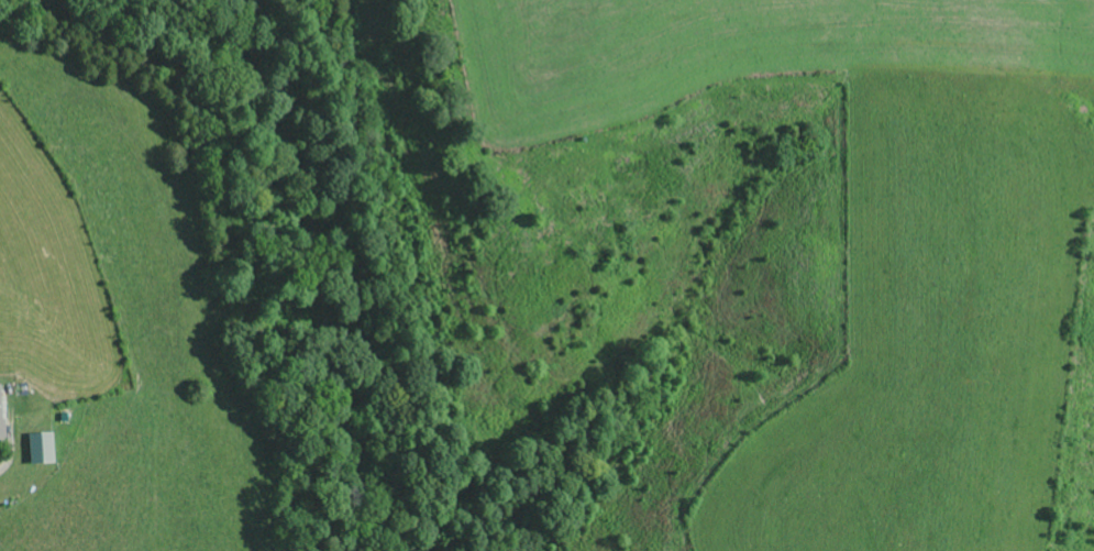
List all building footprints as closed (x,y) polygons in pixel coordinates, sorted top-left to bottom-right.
[(49,436),(26,437),(27,468),(50,467),(49,436)]
